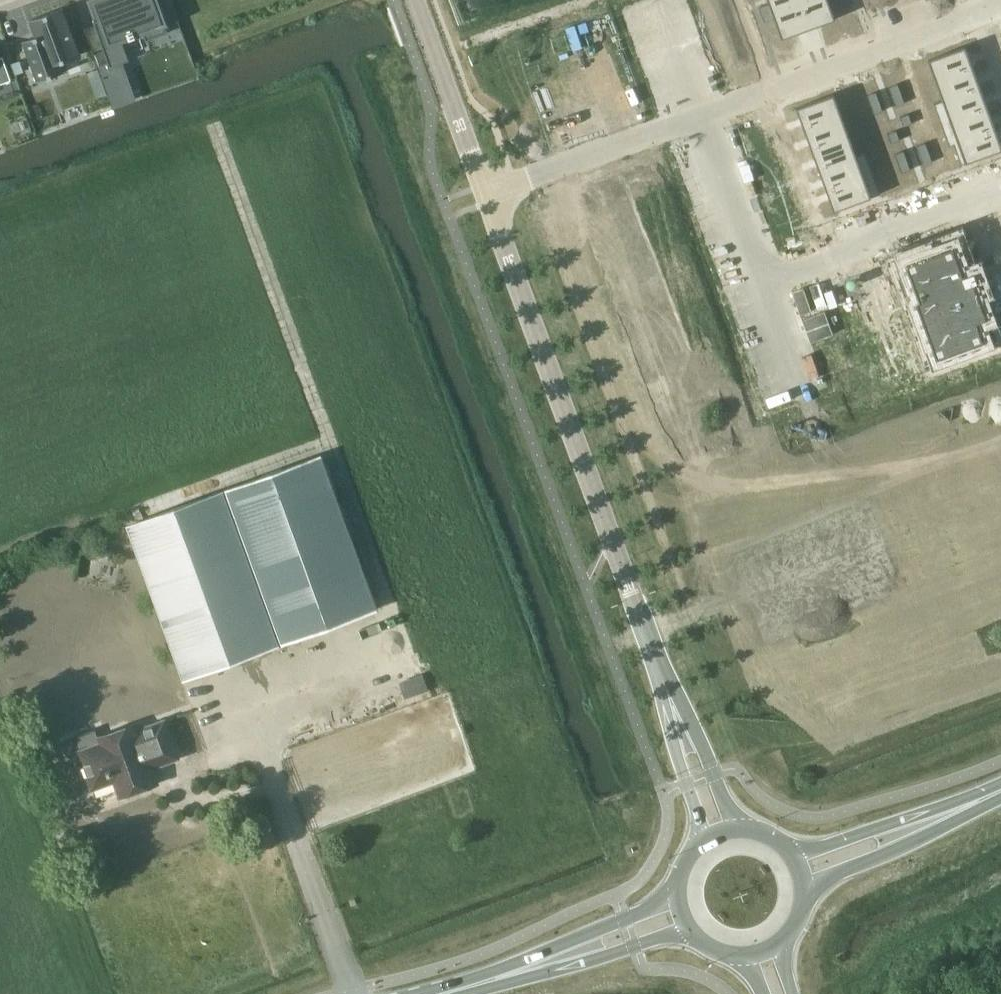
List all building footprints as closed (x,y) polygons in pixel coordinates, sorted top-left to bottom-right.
[(95,21),(103,43),(102,43),(103,45),(103,44),(110,63),(111,66),(124,62),(130,59),(122,37),(130,35),(131,38),(137,35),(136,32),(143,30),(147,40),(168,32),(165,22),(176,17),(178,21),(180,20),(172,0),(97,0),(96,0),(102,18),(98,20),(98,19),(95,21)] [(772,10),(799,0),(769,0),(772,10)] [(799,0),(772,10),(781,35),(808,25),(799,0)] [(800,0),(809,25),(836,15),(830,0),(800,0)] [(770,3),(758,7),(761,14),(772,10),(770,3)] [(25,40),(24,40),(39,81),(64,72),(60,61),(81,54),(64,8),(31,20),(37,35),(25,40)] [(772,10),(761,14),(764,22),(775,18),(772,10)] [(966,46),(929,60),(936,80),(974,66),(966,46)] [(12,79),(4,56),(0,57),(0,84),(12,79)] [(20,60),(12,63),(16,73),(24,71),(20,60)] [(974,66),(936,80),(944,100),(981,86),(974,66)] [(105,83),(113,105),(135,97),(127,75),(106,83),(105,83)] [(894,84),(886,87),(889,97),(897,94),(894,84)] [(981,87),(944,100),(951,120),(988,107),(981,87)] [(881,89),(873,92),(877,101),(885,98),(881,89)] [(836,94),(798,107),(806,127),(843,114),(836,94)] [(897,94),(890,97),(893,107),(901,104),(897,94)] [(885,99),(877,102),(881,111),(889,108),(885,99)] [(988,107),(951,121),(959,141),(996,127),(988,107)] [(843,114),(806,128),(814,147),(851,134),(843,114)] [(905,114),(897,117),(900,127),(909,124),(905,114)] [(959,141),(966,161),(1000,149),(1000,141),(996,127),(959,141)] [(895,130),(888,132),(891,142),(898,139),(895,130)] [(815,148),(814,148),(821,168),(858,154),(851,134),(815,148)] [(921,144),(914,146),(917,156),(924,153),(921,144)] [(903,150),(895,153),(898,162),(906,159),(903,150)] [(924,153),(917,156),(921,166),(928,163),(924,153)] [(858,154),(821,168),(828,188),(866,174),(858,154)] [(906,160),(899,163),(902,172),(910,169),(906,160)] [(866,175),(828,188),(836,209),(873,195),(866,175)] [(886,263),(925,368),(986,345),(977,319),(1000,310),(1000,303),(990,273),(969,281),(965,273),(960,275),(947,241),(886,263)] [(185,678),(281,644),(379,608),(322,453),(129,524),(185,678)] [(102,546),(99,549),(98,555),(100,560),(105,562),(111,563),(114,560),(116,554),(114,549),(108,547),(102,546)] [(97,727),(74,735),(80,751),(93,787),(116,778),(121,794),(159,780),(152,761),(178,751),(166,720),(139,730),(136,724),(120,730),(101,736),(97,727)]
